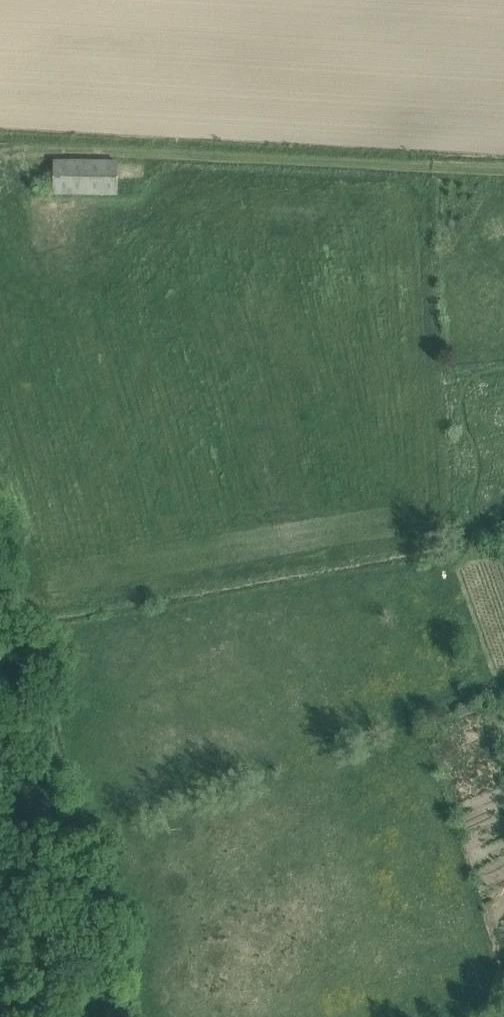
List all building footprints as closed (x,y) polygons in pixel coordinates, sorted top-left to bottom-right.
[(58,157),(57,194),(123,195),(124,159),(58,157)]
